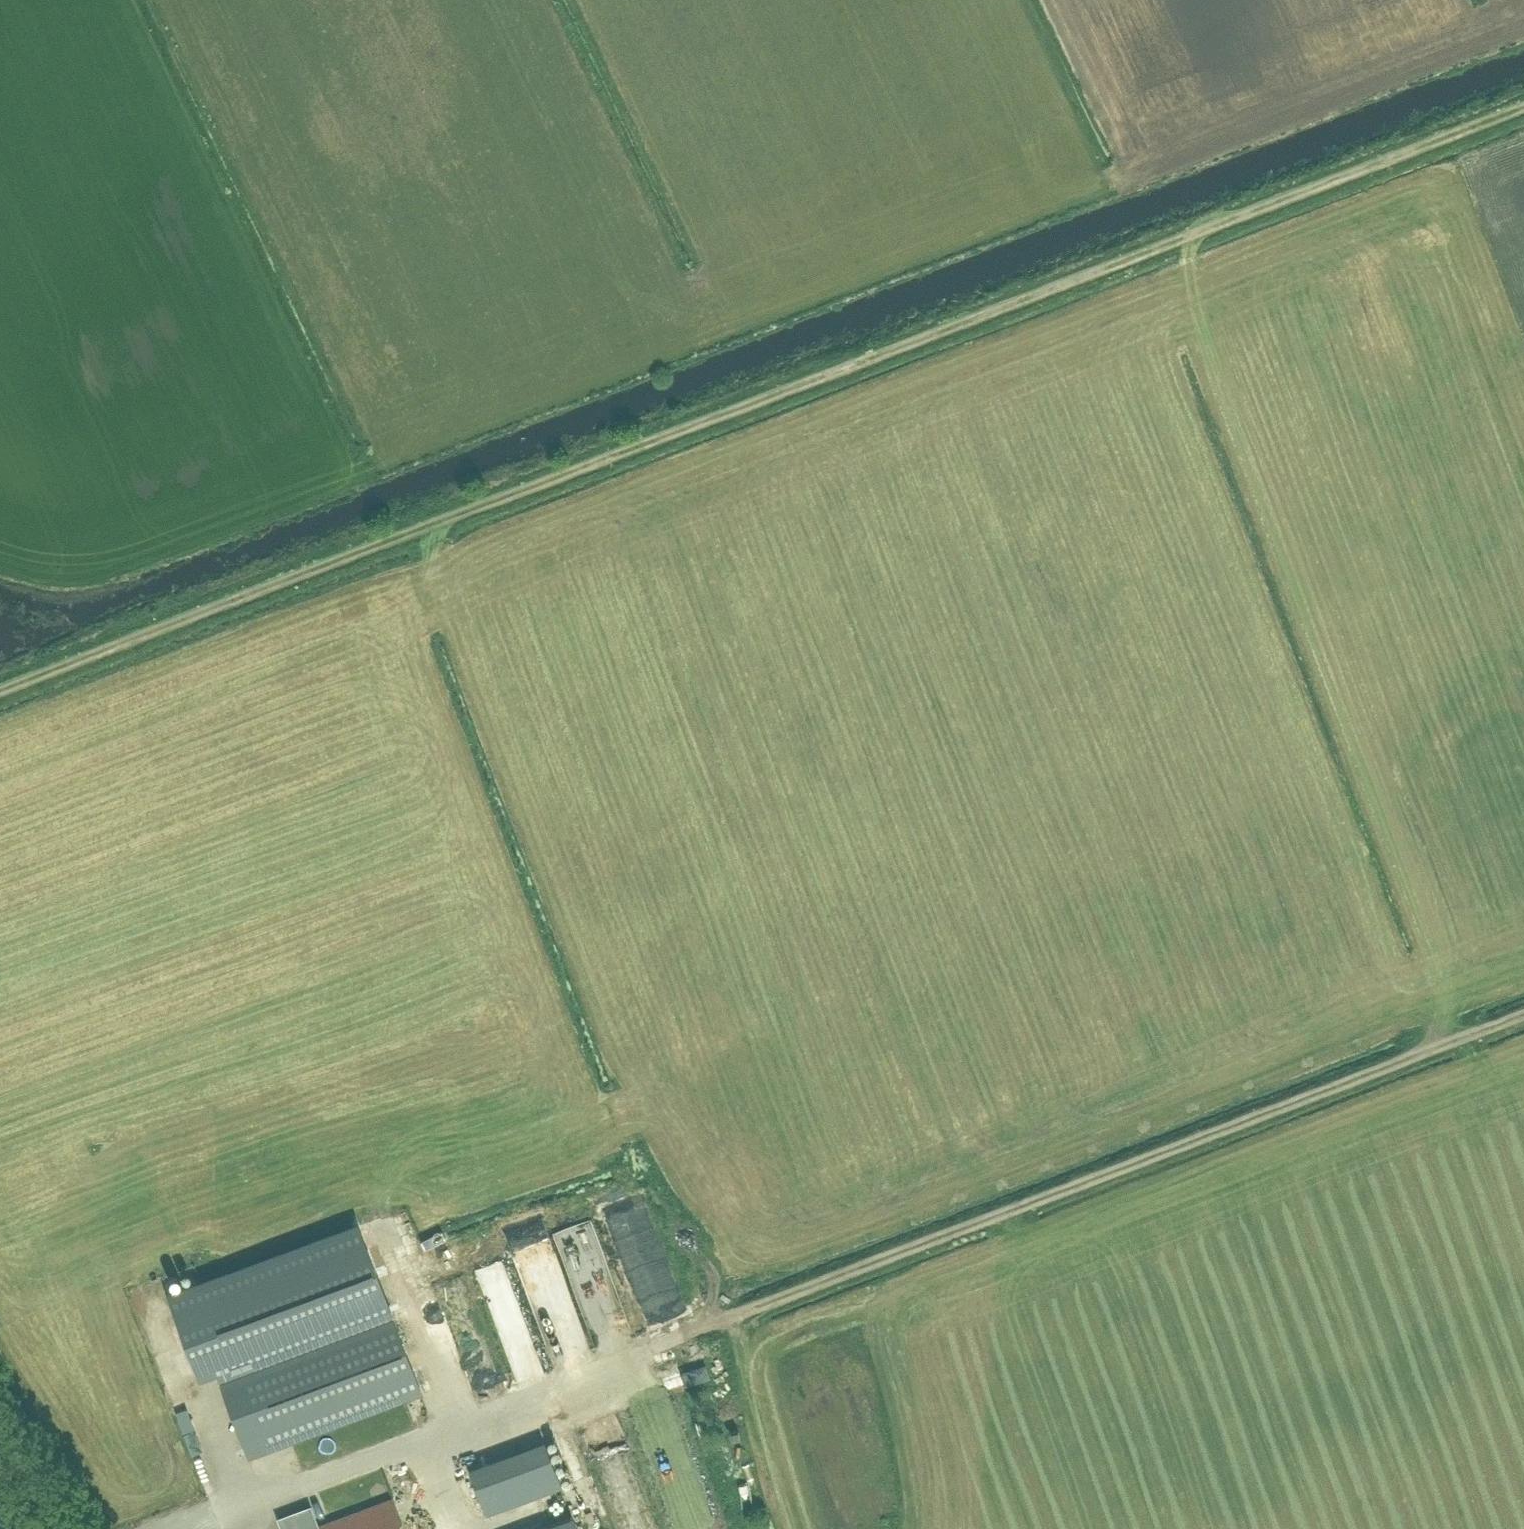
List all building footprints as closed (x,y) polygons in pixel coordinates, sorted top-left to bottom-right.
[(614,1296),(592,1226),(562,1236),(599,1350),(639,1337),(625,1292),(614,1296)] [(570,1288),(538,1303),(551,1331),(583,1316),(570,1288)] [(499,1317),(511,1315),(508,1299),(497,1301),(499,1317)] [(422,1392),(389,1302),(216,1366),(249,1456),(422,1392)] [(570,1337),(572,1344),(559,1346),(561,1354),(585,1349),(581,1334),(570,1337)] [(561,1486),(545,1440),(469,1468),(485,1513),(561,1486)] [(393,1497),(306,1528),(405,1528),(393,1497)] [(525,1528),(577,1528),(571,1512),(525,1528)]
